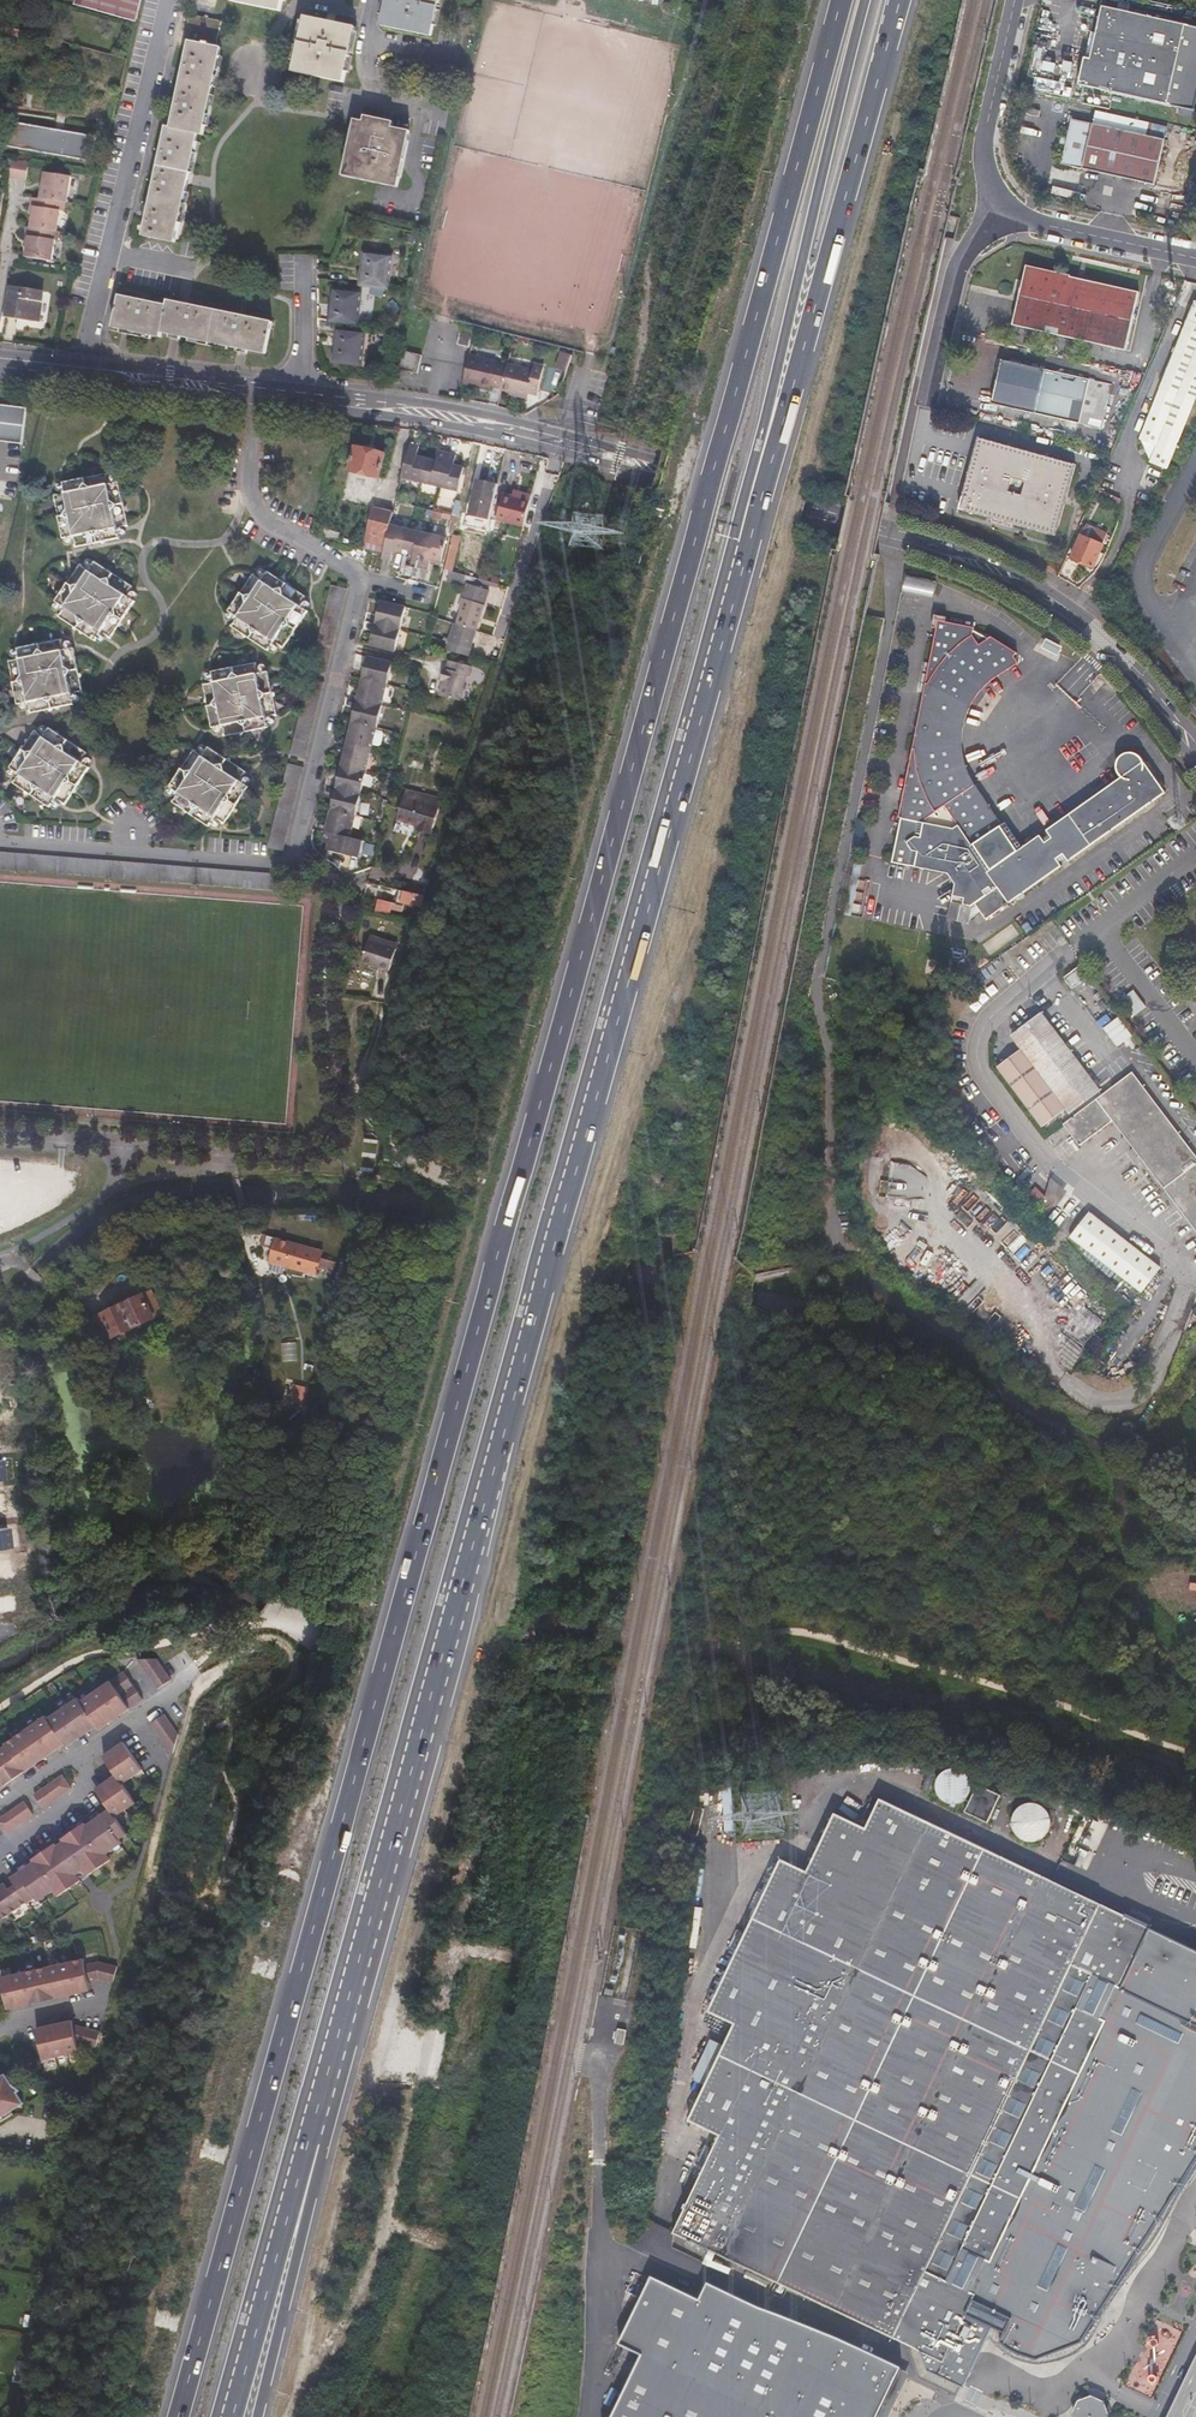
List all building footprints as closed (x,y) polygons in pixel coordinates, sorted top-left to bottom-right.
[(141,0),(74,0),(73,5),(135,23),(141,0)] [(281,0),(229,0),(229,1),(278,12),(281,0)] [(437,0),(385,0),(380,24),(430,34),(437,0)] [(1095,6),(1083,59),(1077,58),(1071,84),(1186,110),(1195,66),(1195,29),(1095,6)] [(342,83),(355,25),(305,15),(292,72),(342,83)] [(219,22),(188,16),(183,40),(189,41),(170,128),(165,127),(142,236),(175,244),(184,198),(198,135),(203,135),(221,48),(215,47),(219,22)] [(34,35),(1,26),(0,30),(0,32),(17,37),(17,38),(32,42),(34,35)] [(361,121),(390,127),(392,122),(363,116),(361,121)] [(384,185),(396,129),(390,127),(361,121),(352,119),(350,130),(353,131),(346,166),(343,166),(341,177),(384,185)] [(1152,186),(1162,141),(1147,138),(1069,121),(1059,166),(1152,186)] [(92,161),(96,137),(5,122),(1,146),(92,161)] [(1147,138),(1162,141),(1165,129),(1150,126),(1147,138)] [(408,131),(396,129),(384,185),(394,187),(396,186),(408,131)] [(29,162),(13,159),(10,178),(27,180),(29,162)] [(34,194),(33,204),(36,204),(35,211),(33,224),(29,224),(28,233),(30,233),(29,241),(28,253),(55,258),(58,238),(61,239),(62,229),(60,229),(62,208),(66,209),(67,199),(70,200),(74,173),(47,169),(43,196),(34,194)] [(388,287),(392,255),(366,251),(362,284),(388,287)] [(1026,261),(1025,264),(1069,273),(1070,271),(1026,261)] [(1069,273),(1025,264),(1013,322),(1127,348),(1140,289),(1069,273)] [(41,320),(46,289),(14,283),(9,315),(41,320)] [(358,323),(362,292),(335,289),(332,320),(358,323)] [(267,355),(274,323),(170,300),(168,306),(121,296),(114,330),(161,339),(162,334),(267,355)] [(1195,394),(1195,311),(1192,309),(1141,435),(1150,458),(1168,466),(1195,394)] [(474,329),(462,326),(457,345),(469,347),(474,329)] [(361,364),(365,333),(339,330),(335,361),(361,364)] [(420,360),(402,356),(398,373),(416,378),(420,360)] [(567,373),(571,358),(561,356),(556,370),(567,373)] [(1110,383),(1001,357),(991,402),(1100,427),(1110,383)] [(496,364),(469,358),(462,385),(472,388),(473,386),(489,390),(490,389),(500,391),(506,369),(495,366),(496,364)] [(538,397),(546,368),(536,366),(534,373),(508,367),(502,392),(518,397),(518,398),(529,401),(530,395),(538,397)] [(19,444),(23,408),(0,405),(0,442),(19,444)] [(1074,462),(979,437),(960,507),(1056,533),(1074,462)] [(417,447),(409,444),(401,478),(419,483),(425,458),(419,457),(415,456),(416,452),(417,447)] [(383,455),(354,448),(347,474),(377,482),(383,455)] [(419,483),(438,487),(446,453),(437,451),(436,457),(435,461),(432,460),(425,458),(419,483)] [(458,492),(463,467),(459,466),(455,465),(455,461),(457,455),(446,453),(438,487),(458,492)] [(65,495),(53,497),(63,541),(74,538),(76,548),(120,539),(118,529),(129,526),(120,483),(109,486),(106,474),(62,484),(65,495)] [(487,532),(497,485),(477,481),(469,516),(465,515),(463,527),(487,532)] [(529,501),(530,495),(512,492),(511,497),(529,501)] [(496,522),(523,527),(529,501),(511,497),(501,495),(496,522)] [(389,525),(392,514),(372,509),(364,542),(384,547),(389,525)] [(402,553),(408,529),(389,525),(384,547),(382,555),(381,558),(390,560),(392,555),(392,551),(397,552),(402,553)] [(419,566),(427,534),(408,529),(402,553),(409,555),(412,556),(412,559),(410,564),(419,566)] [(1083,536),(1079,534),(1069,556),(1089,565),(1099,543),(1095,541),(1096,537),(1085,532),(1083,536)] [(441,562),(447,538),(427,534),(419,566),(429,569),(431,564),(432,560),(436,561),(441,562)] [(453,534),(445,570),(453,572),(461,537),(453,534)] [(364,542),(362,550),(370,552),(382,555),(384,547),(364,542)] [(88,570),(79,564),(54,601),(64,608),(57,618),(94,642),(101,632),(113,640),(137,602),(126,595),(131,586),(94,562),(88,570)] [(261,583),(252,577),(228,613),(237,619),(230,628),(267,653),(273,645),(282,651),(307,615),(298,608),(304,599),(268,574),(261,583)] [(904,589),(934,596),(937,581),(907,575),(904,589)] [(489,591),(467,584),(463,599),(462,598),(458,610),(461,611),(456,625),(454,625),(448,643),(449,644),(446,652),(468,658),(489,591)] [(346,592),(330,588),(310,671),(325,674),(346,592)] [(375,624),(400,629),(405,607),(381,601),(375,624)] [(972,626),(935,620),(897,820),(900,821),(892,866),(948,876),(956,888),(953,906),(971,909),(976,906),(988,923),(1005,910),(1007,912),(1013,909),(1011,906),(1063,870),(1060,866),(1067,861),(1070,865),(1168,796),(1145,762),(1143,760),(1142,758),(1138,756),(1131,757),(1128,758),(1126,760),(1122,764),(1121,767),(1120,769),(1121,772),(1122,775),(1125,780),(1048,834),(1051,838),(1044,843),(1041,839),(1019,854),(976,792),(963,769),(960,748),(961,729),(967,707),(978,689),(993,676),(1014,661),(1011,655),(1014,651),(991,636),(972,626)] [(370,646),(394,652),(400,629),(375,624),(370,646)] [(1042,648),(1058,656),(1063,647),(1046,639),(1042,648)] [(20,660),(8,662),(17,705),(28,703),(31,714),(75,705),(72,694),(83,691),(75,649),(64,651),(62,640),(18,649),(20,660)] [(387,684),(392,662),(367,656),(362,678),(387,684)] [(447,671),(444,683),(446,684),(445,689),(443,698),(464,703),(469,679),(473,679),(475,670),(452,663),(450,672),(447,671)] [(215,684),(204,687),(212,730),(224,728),(226,739),(269,730),(266,720),(276,718),(267,674),(258,676),(256,666),(213,675),(215,684)] [(324,681),(309,677),(289,756),(305,760),(324,681)] [(382,705),(387,684),(362,678),(357,699),(382,705)] [(377,726),(382,705),(357,699),(352,721),(377,726)] [(376,730),(377,726),(352,721),(346,743),(371,749),(372,746),(376,730)] [(43,738),(33,732),(9,768),(18,774),(12,784),(50,809),(57,799),(66,805),(90,768),(81,762),(87,753),(49,729),(43,738)] [(372,746),(378,747),(382,744),(384,734),(383,731),(376,730),(372,746)] [(366,770),(371,749),(346,743),(341,764),(366,770)] [(204,759),(195,752),(170,786),(179,793),(172,802),(208,829),(216,819),(225,826),(250,792),(240,785),(246,777),(210,751),(204,759)] [(366,770),(341,764),(336,786),(361,792),(366,770)] [(303,769),(287,765),(266,848),(282,851),(303,769)] [(336,786),(331,808),(356,814),(361,792),(336,786)] [(432,833),(442,798),(406,788),(398,818),(420,825),(419,829),(432,833)] [(331,808),(326,829),(351,835),(356,814),(331,808)] [(351,835),(326,829),(323,839),(330,840),(328,847),(359,855),(362,838),(351,835)] [(276,888),(276,874),(0,852),(0,868),(276,890),(276,888)] [(407,891),(424,895),(426,887),(409,883),(407,891)] [(421,907),(424,895),(407,891),(399,889),(396,903),(393,903),(391,908),(402,911),(403,903),(421,907)] [(396,950),(369,941),(363,961),(390,970),(396,950)] [(1082,970),(1066,981),(1076,994),(1092,982),(1082,970)] [(1146,1008),(1134,991),(1122,999),(1134,1016),(1146,1008)] [(1023,1048),(998,1067),(1042,1127),(1068,1108),(1071,1112),(1100,1091),(1042,1013),(1038,1016),(1017,1031),(1012,1035),(1023,1048)] [(1104,1027),(1118,1044),(1132,1033),(1118,1016),(1104,1027)] [(1063,1124),(1079,1147),(1112,1122),(1195,1234),(1195,1157),(1132,1071),(1063,1124)] [(1045,1182),(1038,1176),(1027,1188),(1034,1194),(1045,1182)] [(1066,1192),(1049,1178),(1043,1199),(1054,1207),(1066,1192)] [(1158,1269),(1088,1212),(1070,1236),(1140,1292),(1158,1269)] [(268,1261),(313,1276),(321,1253),(267,1235),(263,1246),(272,1248),(271,1252),(268,1261)] [(324,1258),(322,1270),(335,1271),(337,1260),(324,1258)] [(157,1295),(147,1301),(162,1323),(170,1318),(157,1295)] [(162,1323),(147,1301),(101,1327),(115,1351),(162,1323)] [(297,1384),(294,1400),(306,1403),(310,1386),(297,1384)] [(0,1538),(0,1557),(10,1555),(7,1537),(0,1538)] [(150,1667),(131,1667),(152,1697),(166,1687),(150,1667)] [(139,1700),(121,1673),(77,1703),(74,1698),(44,1719),(42,1716),(31,1724),(0,1746),(0,1787),(12,1778),(60,1745),(62,1748),(92,1727),(95,1731),(139,1700)] [(169,1755),(174,1735),(159,1714),(147,1723),(169,1755)] [(135,1779),(115,1751),(95,1765),(108,1784),(88,1798),(102,1818),(79,1834),(77,1832),(55,1847),(57,1849),(49,1855),(47,1852),(24,1868),(25,1871),(3,1887),(5,1889),(8,1893),(20,1911),(21,1912),(28,1907),(31,1911),(47,1901),(51,1906),(74,1890),(71,1885),(78,1880),(81,1885),(104,1869),(100,1864),(116,1853),(114,1849),(121,1844),(109,1826),(128,1813),(115,1794),(135,1779)] [(967,1784),(966,1778),(963,1774),(959,1771),(953,1769),(948,1769),(943,1771),(939,1774),(936,1777),(934,1783),(935,1788),(937,1795),(940,1798),(946,1800),(951,1801),(958,1799),(962,1796),(965,1793),(966,1790),(967,1787),(967,1784)] [(32,1795),(41,1808),(69,1789),(60,1775),(32,1795)] [(989,1817),(1001,1792),(979,1781),(966,1807),(989,1817)] [(1089,1800),(1073,1794),(1068,1804),(1082,1811),(1089,1800)] [(669,2224),(848,2311),(906,2339),(926,2349),(926,2365),(962,2383),(989,2336),(994,2327),(1004,2332),(1000,2343),(1020,2355),(1038,2364),(1085,2337),(1195,2161),(1195,1949),(1150,1927),(1071,1888),(1062,1884),(1055,1881),(878,1795),(865,1823),(835,1810),(807,1868),(781,1855),(708,2005),(732,2019),(719,2045),(707,2071),(686,2112),(715,2128),(669,2224)] [(703,1801),(694,1799),(690,1825),(699,1826),(703,1801)] [(1031,1838),(1036,1838),(1043,1835),(1049,1830),(1051,1827),(1052,1824),(1052,1820),(1052,1816),(1051,1812),(1048,1807),(1043,1803),(1039,1800),(1034,1800),(1029,1800),(1027,1801),(1023,1802),(1019,1805),(1016,1811),(1016,1813),(1015,1817),(1015,1820),(1016,1824),(1017,1827),(1018,1828),(1020,1832),(1020,1833),(1024,1836),(1027,1838),(1031,1838)] [(22,1802),(0,1817),(0,1836),(31,1815),(22,1802)] [(20,1911),(8,1893),(0,1899),(0,1898),(0,1920),(2,1923),(20,1911)] [(109,1975),(106,1974),(93,1970),(79,1973),(78,1967),(0,1984),(0,2010),(2,2017),(85,1998),(83,1989),(94,1987),(102,1989),(106,1990),(109,1975)] [(614,1984),(605,1982),(604,1989),(613,1992),(614,1984)] [(628,2025),(619,2023),(616,2037),(625,2038),(628,2025)] [(90,2055),(94,2039),(67,2032),(66,2028),(30,2036),(34,2051),(38,2067),(65,2060),(73,2058),(71,2050),(90,2055)] [(694,2065),(707,2071),(719,2045),(707,2040),(694,2065)] [(3,2104),(5,2107),(17,2098),(0,2073),(0,2106),(3,2104)] [(889,2371),(764,2312),(709,2286),(698,2280),(696,2286),(651,2265),(647,2263),(616,2331),(638,2342),(603,2416),(867,2416),(889,2371)] [(1170,2412),(1167,2416),(1195,2416),(1195,2357),(1170,2412)] [(18,2363),(14,2380),(22,2382),(27,2365),(18,2363)] [(1089,2395),(1075,2400),(1069,2413),(1071,2416),(1104,2416),(1106,2413),(1100,2401),(1089,2395)]
